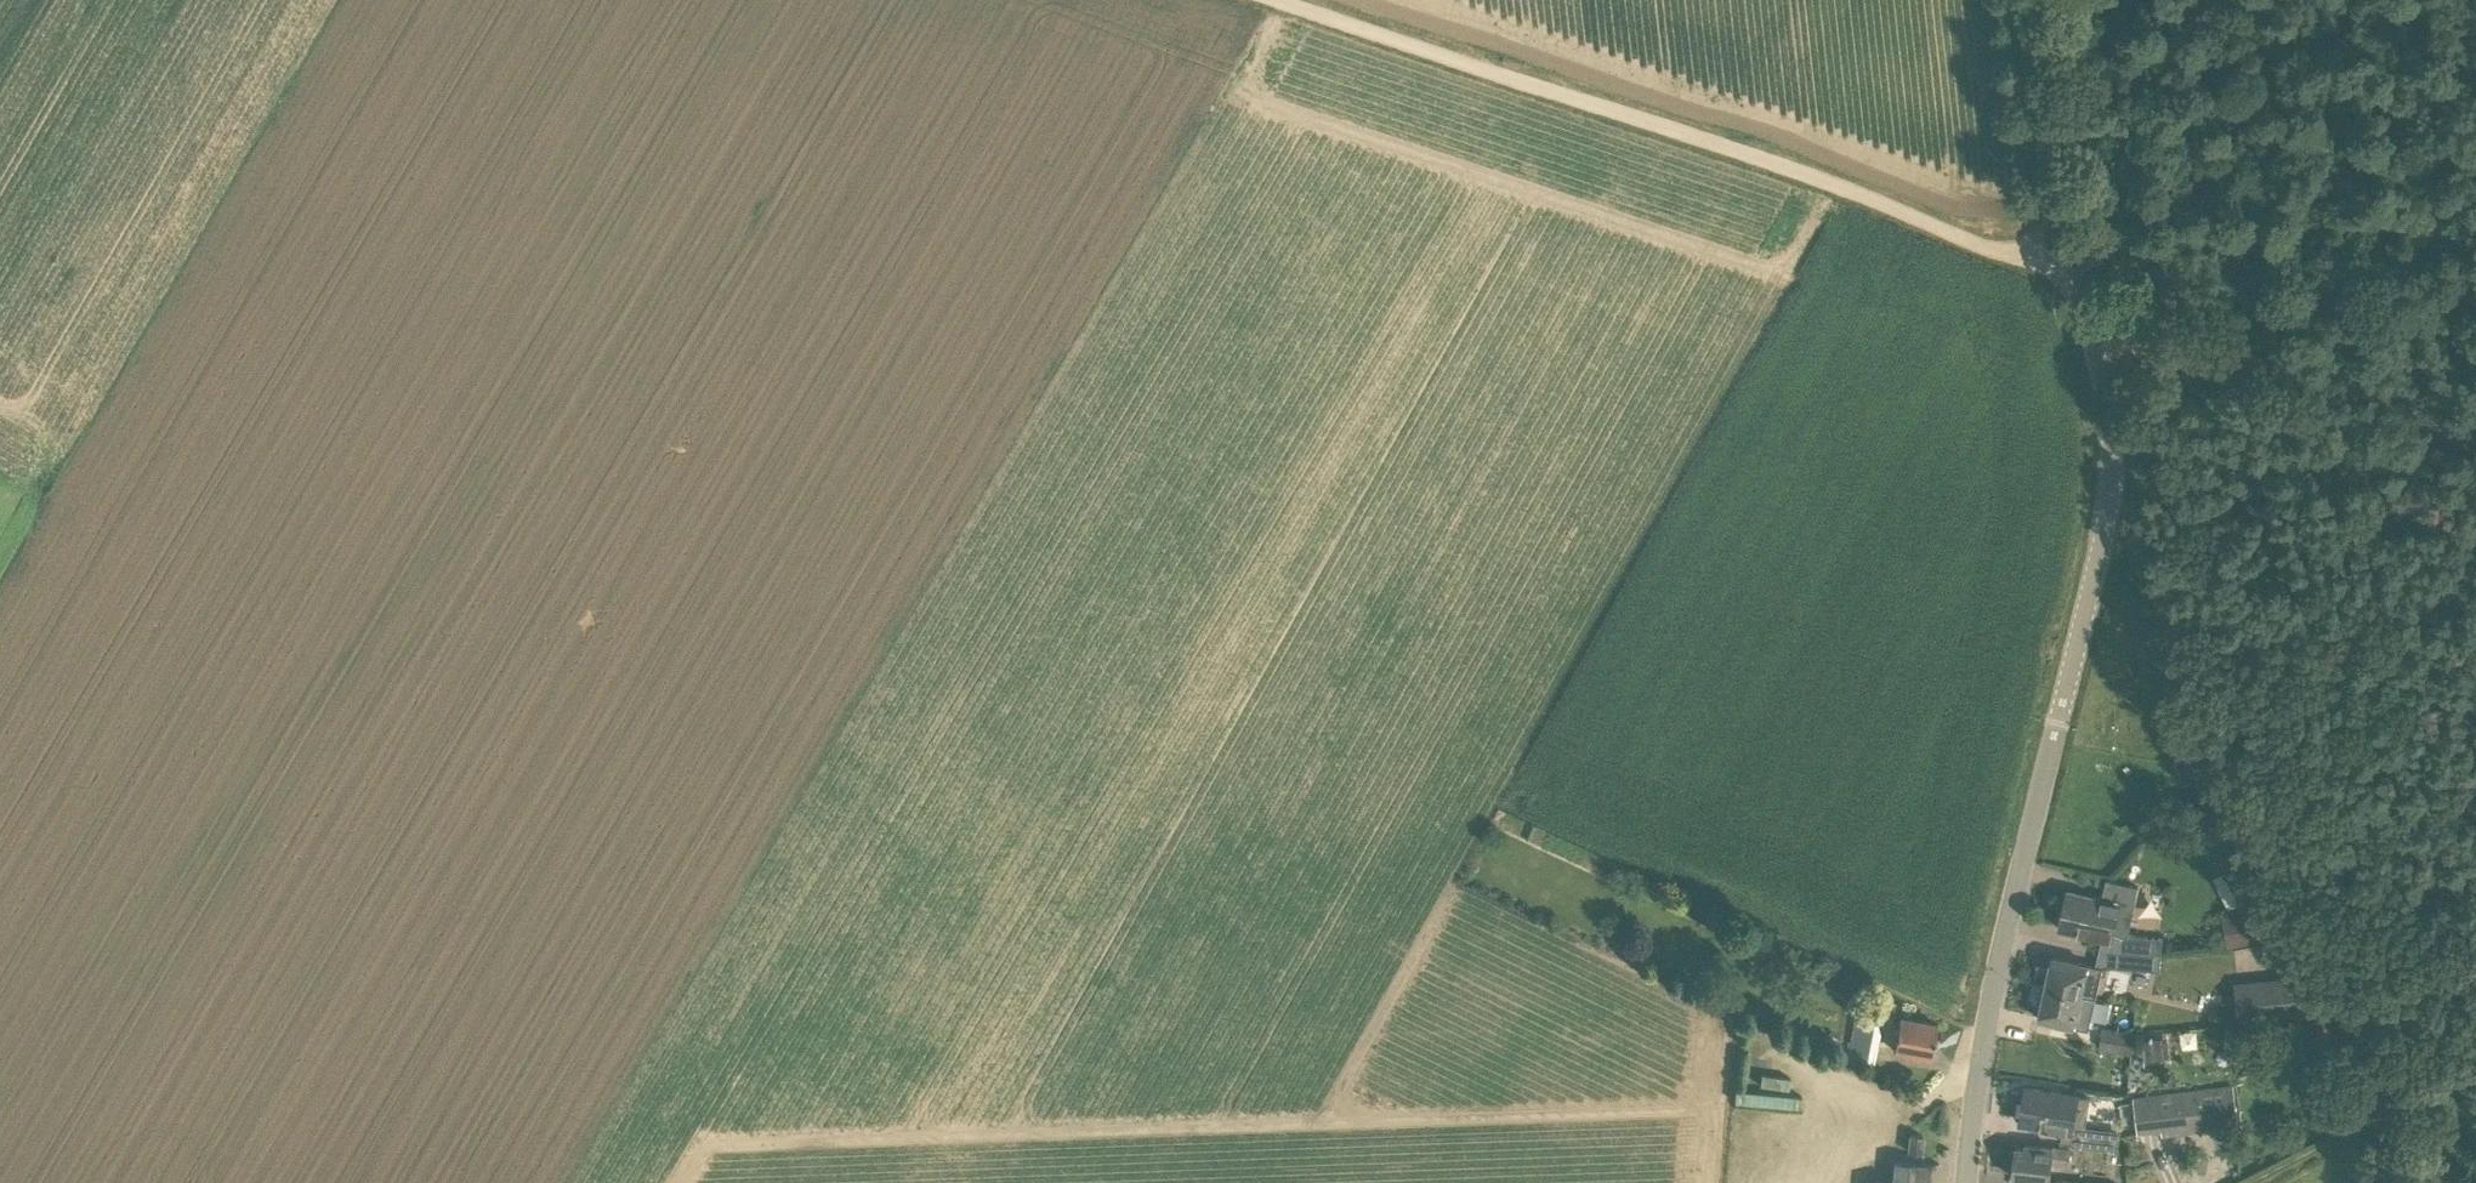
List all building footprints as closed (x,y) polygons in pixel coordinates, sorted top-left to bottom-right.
[(2224,871),(2224,872),(2240,903),(2241,904),(2260,893),(2244,861),(2224,871)] [(2059,927),(2111,939),(2119,902),(2134,906),(2139,887),(2106,879),(2101,898),(2067,890),(2059,927)] [(2259,907),(2223,915),(2230,945),(2266,937),(2259,907)] [(2119,951),(2141,953),(2161,954),(2163,938),(2128,935),(2121,934),(2120,937),(2119,951)] [(2115,950),(2114,966),(2139,967),(2141,953),(2119,951),(2115,950)] [(2102,966),(2053,955),(2046,987),(2095,997),(2102,966)] [(2235,982),(2239,1020),(2300,1014),(2297,976),(2235,982)] [(2046,987),(2039,1017),(2088,1028),(2095,997),(2046,987)] [(1884,1021),(1857,1015),(1849,1056),(1876,1061),(1884,1021)] [(1937,1023),(1899,1016),(1893,1049),(1931,1056),(1937,1023)] [(2133,1034),(2104,1028),(2099,1049),(2129,1055),(2133,1034)] [(2169,1036),(2142,1039),(2144,1059),(2171,1056),(2169,1036)] [(2234,1085),(2134,1098),(2139,1132),(2163,1128),(2164,1135),(2239,1125),(2234,1085)] [(2020,1122),(2071,1131),(2073,1125),(2079,1096),(2079,1095),(2027,1088),(2020,1122)] [(2122,1130),(2086,1127),(2082,1126),(2077,1126),(2075,1143),(2120,1149),(2122,1130)] [(1910,1132),(1908,1151),(1921,1152),(1923,1134),(1910,1132)] [(2051,1162),(2068,1164),(2070,1149),(2026,1144),(2025,1147),(2016,1146),(2013,1176),(2049,1180),(2051,1162)] [(1931,1163),(1894,1160),(1893,1182),(1867,1180),(1866,1182),(1929,1182),(1931,1163)]
